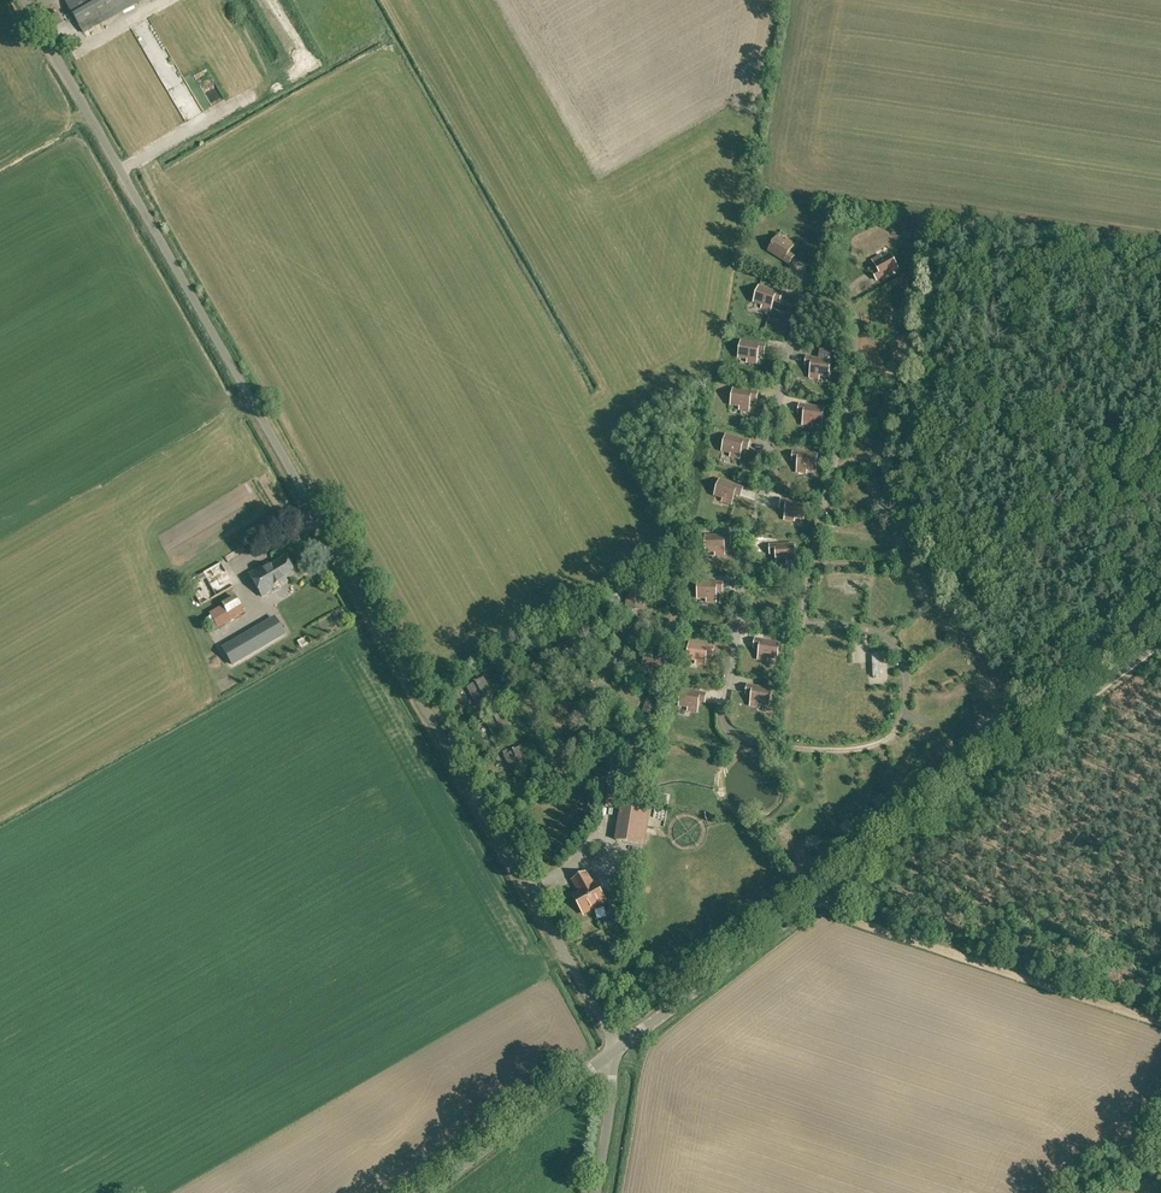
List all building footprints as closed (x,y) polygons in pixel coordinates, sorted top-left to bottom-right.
[(83,34),(142,0),(64,0),(83,34)] [(196,47),(188,51),(194,60),(201,56),(196,47)] [(168,49),(154,50),(155,58),(169,56),(168,49)] [(206,82),(219,106),(230,100),(217,76),(206,82)] [(245,106),(263,98),(257,87),(240,96),(245,106)] [(787,243),(777,237),(769,250),(790,264),(792,259),(787,256),(795,244),(789,240),(787,243)] [(898,268),(891,254),(881,260),(879,257),(873,261),(879,273),(874,276),(877,280),(898,268)] [(781,300),(782,295),(759,287),(754,302),(765,305),(764,309),(771,311),(775,298),(781,300)] [(900,296),(897,322),(909,324),(913,297),(900,296)] [(765,351),(766,346),(741,342),(739,357),(750,359),(749,362),(757,363),(759,350),(765,351)] [(906,347),(896,345),(891,373),(901,375),(906,347)] [(807,358),(806,363),(812,363),(810,377),(817,378),(818,375),(829,377),(831,361),(819,359),(820,350),(811,348),(809,358),(807,358)] [(757,398),(758,393),(733,389),(731,405),(742,407),(742,410),(749,411),(751,397),(757,398)] [(899,397),(889,395),(884,422),(894,424),(899,397)] [(822,424),(824,409),(800,405),(799,410),(805,411),(803,425),(810,426),(811,423),(822,424)] [(749,447),(750,442),(726,436),(722,451),(733,454),(732,457),(740,459),(743,445),(749,447)] [(891,439),(880,437),(875,465),(886,467),(891,439)] [(817,470),(818,455),(793,453),(793,458),(799,458),(798,472),(805,473),(805,469),(817,470)] [(742,493),(743,488),(720,480),(715,495),(726,499),(724,502),(731,504),(736,491),(742,493)] [(885,483),(875,483),(875,512),(885,512),(885,483)] [(804,519),(806,503),(781,500),(780,505),(786,506),(785,520),(792,520),(792,517),(804,519)] [(907,518),(897,521),(907,550),(917,546),(907,518)] [(725,555),(725,541),(731,541),(730,536),(706,536),(706,552),(717,552),(718,555),(725,555)] [(795,560),(795,545),(770,546),(770,551),(776,550),(777,564),(784,564),(784,561),(795,560)] [(262,597),(281,586),(279,583),(294,573),(285,557),(269,567),(267,563),(249,574),(262,597)] [(683,580),(686,560),(675,559),(672,578),(683,580)] [(934,591),(919,569),(911,575),(926,596),(934,591)] [(858,582),(857,571),(830,574),(831,584),(858,582)] [(723,588),(723,583),(698,582),(698,598),(709,598),(709,602),(716,602),(717,588),(723,588)] [(642,610),(643,593),(636,593),(637,587),(627,587),(626,607),(634,607),(634,610),(642,610)] [(218,628),(245,613),(235,596),(221,603),(222,605),(208,613),(210,616),(204,620),(210,631),(217,628),(218,628)] [(944,601),(937,607),(952,627),(960,621),(944,601)] [(593,614),(591,609),(583,613),(591,629),(597,626),(598,628),(606,625),(599,611),(593,614)] [(276,620),(274,617),(220,649),(231,667),(285,636),(276,620)] [(560,631),(558,627),(550,630),(557,647),(564,644),(565,646),(572,643),(566,629),(560,631)] [(970,633),(962,638),(978,661),(986,656),(970,633)] [(777,659),(780,644),(755,640),(755,645),(760,646),(758,659),(765,660),(766,657),(777,659)] [(713,653),(714,648),(690,644),(687,659),(698,661),(698,664),(705,665),(707,652),(713,653)] [(538,667),(548,662),(539,645),(529,650),(538,667)] [(664,663),(666,655),(651,651),(649,658),(644,657),(643,665),(660,669),(662,662),(664,663)] [(994,667),(987,671),(1002,695),(1009,691),(994,667)] [(477,704),(493,695),(484,678),(468,687),(477,704)] [(769,705),(772,690),(748,686),(747,691),(753,692),(750,706),(758,707),(758,703),(769,705)] [(706,699),(706,694),(682,690),(679,706),(691,708),(690,711),(697,712),(700,698),(706,699)] [(652,715),(660,697),(650,693),(643,711),(652,715)] [(495,738),(511,729),(502,713),(486,721),(495,738)] [(981,729),(988,736),(1005,721),(999,714),(981,729)] [(649,749),(650,741),(645,740),(646,733),(630,731),(629,739),(632,740),(631,747),(649,749)] [(972,746),(967,739),(947,754),(953,761),(972,746)] [(530,764),(521,747),(512,752),(510,748),(505,751),(507,754),(505,756),(514,772),(530,764)] [(932,766),(913,780),(919,787),(938,773),(932,766)] [(896,790),(878,806),(886,815),(905,800),(896,790)] [(645,845),(651,806),(622,801),(616,840),(645,845)] [(861,816),(842,832),(848,839),(867,824),(861,816)] [(831,841),(802,844),(803,853),(832,850),(831,841)] [(593,883),(587,872),(573,880),(580,891),(573,895),(584,913),(606,901),(595,882),(593,883)]
